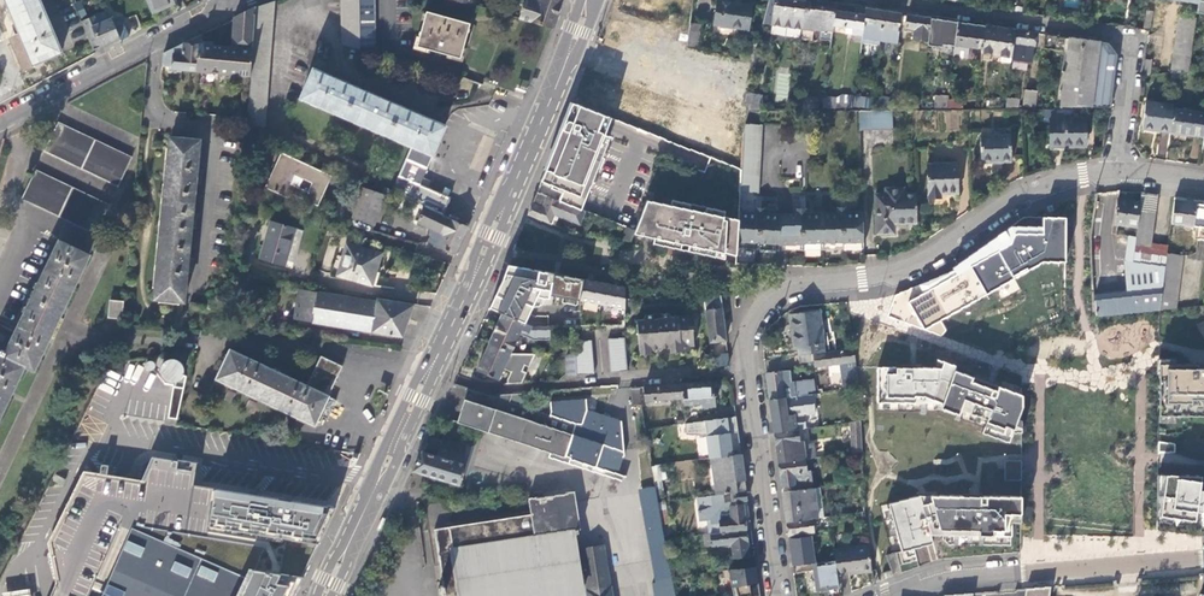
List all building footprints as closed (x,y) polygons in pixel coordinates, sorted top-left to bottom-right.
[(14,48),(24,71),(36,65),(35,63),(62,52),(40,0),(7,0),(21,34),(25,43),(14,48)] [(152,14),(163,9),(163,8),(174,3),(173,0),(146,0),(152,14)] [(342,44),(360,49),(359,0),(341,0),(342,44)] [(360,49),(361,49),(376,48),(375,0),(359,0),(360,49)] [(536,1),(534,0),(526,0),(520,18),(551,27),(554,28),(559,13),(563,0),(537,0),(536,1)] [(714,26),(748,30),(752,5),(718,0),(714,26)] [(771,24),(801,28),(805,1),(796,0),(775,0),(771,24)] [(801,28),(814,30),(832,32),(833,25),(836,4),(820,2),(807,0),(805,0),(805,1),(801,28)] [(274,2),(256,9),(251,76),(248,119),(248,123),(264,131),(274,2)] [(861,42),(865,8),(848,6),(843,5),(842,4),(836,4),(833,25),(853,28),(852,34),(855,35),(854,41),(861,42)] [(879,40),(883,11),(872,9),(865,8),(861,42),(879,44),(879,40)] [(232,48),(202,45),(199,72),(251,76),(256,9),(235,19),(232,48)] [(1152,10),(1146,9),(1142,29),(1148,30),(1149,29),(1152,10)] [(418,45),(460,58),(470,23),(468,22),(427,11),(418,45)] [(897,42),(901,14),(891,12),(883,11),(879,40),(897,42)] [(1091,14),(1090,21),(1097,22),(1098,15),(1091,14)] [(1191,50),(1196,17),(1179,14),(1174,47),(1191,50)] [(916,16),(907,15),(905,27),(914,28),(913,38),(928,40),(931,18),(916,16)] [(121,40),(129,36),(121,16),(112,20),(120,39),(121,40)] [(931,18),(928,40),(930,41),(931,42),(951,45),(949,54),(953,55),(958,21),(945,20),(931,18)] [(120,39),(112,20),(112,19),(94,26),(91,20),(83,23),(94,50),(120,39)] [(969,23),(958,21),(953,55),(953,56),(967,58),(969,46),(982,48),(985,25),(969,23)] [(699,25),(690,23),(688,35),(687,45),(687,48),(697,50),(699,25)] [(1011,56),(1015,29),(1001,27),(985,25),(982,48),(981,52),(1011,56)] [(1035,45),(1036,32),(1023,30),(1015,29),(1011,56),(1011,59),(1033,62),(1035,45)] [(832,32),(814,30),(818,41),(830,43),(832,32)] [(1069,37),(1044,33),(1042,47),(1068,51),(1069,37)] [(10,39),(14,48),(25,43),(21,34),(10,39)] [(1076,38),(1069,37),(1068,51),(1066,61),(1057,106),(1108,106),(1110,106),(1116,54),(1112,48),(1108,42),(1076,38)] [(184,43),(164,53),(163,66),(172,67),(172,69),(199,72),(202,45),(184,43)] [(1188,70),(1191,50),(1174,47),(1170,72),(1188,70)] [(787,101),(790,68),(777,67),(775,100),(787,101)] [(400,194),(442,214),(449,198),(419,184),(444,126),(436,122),(436,121),(423,116),(410,110),(410,111),(393,103),(382,98),(368,92),(349,84),(349,83),(336,77),(324,72),(323,73),(314,69),(302,97),(411,145),(399,176),(400,176),(393,191),(400,194)] [(747,93),(745,103),(750,105),(749,109),(760,110),(762,97),(747,93)] [(871,100),(871,105),(889,108),(891,97),(872,94),(871,100)] [(1035,106),(1037,94),(1025,94),(1023,107),(1035,106)] [(824,98),(822,108),(852,108),(853,98),(854,95),(842,95),(837,98),(824,98)] [(935,95),(933,107),(947,107),(948,99),(948,95),(935,95)] [(871,100),(853,98),(852,108),(857,108),(870,108),(871,105),(871,100)] [(1006,98),(1005,107),(1018,107),(1019,98),(1006,98)] [(963,99),(948,99),(947,107),(962,107),(963,99)] [(1173,109),(1174,105),(1146,101),(1143,129),(1170,132),(1173,109)] [(611,118),(573,103),(570,113),(567,122),(605,134),(611,118)] [(870,108),(857,108),(858,125),(890,125),(889,108),(870,108)] [(1203,135),(1203,112),(1173,109),(1170,132),(1203,136),(1203,135)] [(1070,144),(1070,146),(1084,146),(1084,118),(1048,118),(1048,144),(1070,144)] [(132,157),(59,122),(45,152),(118,186),(132,157)] [(605,134),(567,122),(566,123),(564,129),(566,130),(564,137),(561,136),(544,181),(542,180),(542,182),(538,192),(582,210),(611,136),(605,134)] [(762,123),(745,122),(743,131),(741,170),(740,190),(757,191),(762,123)] [(980,135),(982,162),(1011,161),(1010,133),(980,135)] [(1157,145),(1165,148),(1169,135),(1161,133),(1157,145)] [(155,298),(184,301),(200,141),(171,139),(155,298)] [(291,193),(318,206),(332,177),(282,153),(265,187),(288,197),(291,193)] [(927,162),(929,196),(942,195),(942,193),(959,191),(957,160),(927,162)] [(22,199),(95,233),(109,205),(37,170),(22,199)] [(918,223),(916,191),(896,192),(896,187),(887,188),(887,192),(876,193),(878,233),(894,232),(893,225),(918,223)] [(385,197),(364,189),(354,217),(375,224),(385,197)] [(579,223),(584,210),(582,210),(538,192),(533,205),(528,216),(550,225),(554,214),(559,216),(579,223)] [(1157,195),(1141,193),(1140,202),(1137,227),(1136,236),(1133,261),(1166,265),(1167,253),(1168,248),(1151,246),(1157,195)] [(454,255),(468,227),(451,218),(442,214),(400,194),(392,210),(421,223),(422,220),(437,226),(429,243),(454,255)] [(793,199),(793,212),(798,212),(801,212),(801,199),(793,199)] [(1140,202),(1118,199),(1115,224),(1118,225),(1137,227),(1140,202)] [(737,246),(739,219),(724,216),(725,211),(707,207),(706,213),(689,210),(691,204),(672,200),(671,206),(653,202),(650,214),(660,216),(658,223),(657,223),(657,224),(658,225),(655,238),(664,240),(663,245),(681,249),(682,243),(690,245),(699,247),(697,252),(716,256),(716,255),(717,251),(726,253),(737,255),(737,246)] [(739,219),(737,246),(758,247),(779,248),(802,248),(823,247),(843,247),(864,246),(863,210),(845,210),(846,213),(838,213),(838,210),(826,211),(825,200),(817,200),(818,211),(805,211),(805,214),(798,214),(798,212),(793,212),(782,212),(764,211),(764,214),(756,214),(756,211),(739,210),(739,219)] [(1203,204),(1174,200),(1171,222),(1171,223),(1199,226),(1200,226),(1203,204)] [(650,214),(653,202),(647,201),(635,231),(634,234),(655,238),(658,225),(657,224),(657,223),(658,223),(660,216),(650,214)] [(554,214),(550,225),(555,227),(559,216),(554,214)] [(887,316),(941,336),(946,330),(940,320),(1043,261),(1065,261),(1066,218),(1043,217),(1043,227),(1011,227),(954,268),(954,271),(895,295),(887,316)] [(260,258),(285,264),(296,229),(271,221),(260,258)] [(624,242),(630,243),(634,234),(635,231),(629,228),(624,242)] [(1136,236),(1128,236),(1125,261),(1133,261),(1136,236)] [(6,398),(8,399),(20,375),(18,373),(22,364),(31,368),(35,359),(38,361),(50,335),(48,334),(70,286),(73,288),(84,263),(81,262),(86,253),(59,240),(15,332),(0,325),(0,410),(6,398)] [(338,275),(376,286),(380,273),(376,271),(381,254),(347,244),(338,275)] [(742,260),(753,262),(754,253),(743,251),(742,260)] [(1167,253),(1166,265),(1159,310),(1175,308),(1182,255),(1167,253)] [(1166,265),(1133,261),(1125,261),(1128,291),(1095,295),(1096,317),(1159,310),(1166,265)] [(524,325),(533,304),(542,304),(546,297),(550,298),(550,294),(625,309),(626,287),(564,275),(564,276),(554,274),(554,273),(508,265),(501,283),(489,309),(502,315),(524,325)] [(294,319),(313,321),(317,292),(299,289),(294,319)] [(404,328),(414,303),(377,298),(376,300),(317,292),(313,321),(401,335),(404,328)] [(714,342),(726,340),(721,308),(722,308),(720,296),(704,298),(711,348),(715,347),(714,342)] [(110,317),(122,318),(124,303),(111,302),(110,317)] [(242,312),(263,314),(264,307),(243,305),(242,312)] [(797,346),(798,355),(813,353),(824,352),(818,310),(789,314),(794,347),(797,346)] [(638,321),(640,349),(651,349),(671,347),(692,346),(695,345),(693,316),(673,317),(669,313),(647,315),(644,320),(638,321)] [(519,336),(529,340),(550,340),(549,327),(531,328),(524,325),(502,315),(497,327),(490,344),(511,354),(519,336)] [(566,335),(566,352),(574,352),(574,334),(566,335)] [(607,339),(610,373),(628,371),(625,338),(607,339)] [(591,340),(575,341),(575,354),(575,373),(576,376),(593,374),(591,340)] [(477,371),(499,381),(504,370),(511,373),(507,384),(521,383),(526,373),(522,371),(525,366),(529,368),(535,354),(511,354),(490,344),(477,371)] [(841,385),(857,382),(853,348),(824,352),(813,353),(814,364),(815,368),(829,365),(840,364),(842,377),(840,378),(841,385)] [(218,378),(314,424),(319,413),(328,417),(337,398),(329,395),(307,385),(294,379),(255,360),(231,349),(218,378)] [(813,353),(798,355),(800,366),(814,364),(813,353)] [(575,354),(565,354),(566,373),(575,373),(575,354)] [(713,365),(730,364),(729,355),(712,357),(713,365)] [(307,385),(329,395),(342,366),(321,356),(307,385)] [(1158,363),(1158,366),(1157,414),(1203,415),(1203,363),(1158,363)] [(840,364),(829,365),(832,386),(841,385),(840,378),(842,377),(840,364)] [(878,412),(935,412),(942,414),(986,430),(983,436),(1009,446),(1014,435),(1022,436),(1025,400),(956,376),(958,371),(944,367),(942,372),(926,371),(878,370),(878,412)] [(781,371),(785,397),(794,396),(792,383),(790,370),(781,371)] [(781,371),(767,373),(771,399),(785,397),(781,371)] [(720,380),(683,384),(684,397),(684,404),(702,402),(703,406),(715,405),(713,387),(720,387),(720,380)] [(814,380),(792,383),(794,396),(816,393),(814,380)] [(684,397),(683,384),(644,387),(646,400),(684,397)] [(640,386),(631,387),(633,404),(642,404),(640,386)] [(495,396),(469,388),(461,412),(465,414),(462,424),(481,430),(550,453),(565,458),(575,424),(549,416),(519,406),(509,403),(513,393),(499,394),(495,396)] [(525,392),(513,393),(509,403),(519,406),(525,392)] [(785,397),(771,399),(775,432),(796,429),(794,415),(795,415),(794,405),(820,401),(818,392),(816,393),(794,396),(785,397)] [(552,411),(549,416),(575,424),(565,458),(550,453),(548,458),(622,481),(623,477),(626,478),(626,476),(620,474),(625,456),(622,421),(587,410),(586,399),(550,402),(552,411)] [(465,414),(461,412),(460,414),(457,423),(462,424),(465,414)] [(672,425),(687,423),(686,417),(671,419),(672,425)] [(852,453),(861,452),(861,436),(860,421),(850,422),(852,453)] [(796,429),(775,432),(779,462),(806,459),(816,458),(814,444),(804,445),(803,441),(801,441),(799,429),(796,429)] [(711,458),(733,455),(729,432),(706,435),(710,458),(711,458)] [(473,445),(463,441),(461,446),(442,441),(429,437),(423,451),(466,464),(473,445)] [(1159,442),(1159,450),(1173,451),(1174,443),(1159,442)] [(413,472),(460,485),(466,464),(423,451),(418,461),(413,472)] [(733,455),(711,458),(716,495),(746,491),(741,454),(733,455)] [(177,460),(151,456),(149,459),(148,459),(145,460),(142,464),(141,465),(141,469),(142,472),(143,473),(141,478),(144,478),(125,522),(132,525),(102,595),(292,595),(309,562),(335,507),(266,496),(192,484),(195,471),(175,468),(177,460)] [(175,468),(195,471),(196,462),(177,459),(177,460),(175,468)] [(806,459),(779,462),(783,487),(792,485),(793,491),(814,488),(812,471),(808,472),(806,459)] [(108,463),(101,462),(100,471),(106,472),(108,463)] [(1021,481),(1021,462),(1005,462),(1005,481),(1021,481)] [(655,479),(666,478),(664,465),(653,467),(653,468),(655,479)] [(132,525),(125,522),(144,478),(141,478),(106,472),(100,471),(83,468),(48,541),(56,581),(50,595),(102,595),(132,525)] [(65,478),(55,473),(53,479),(63,483),(65,478)] [(1203,482),(1203,475),(1156,474),(1156,531),(1202,537),(1203,537),(1203,482)] [(656,488),(640,489),(660,595),(664,595),(675,594),(656,488)] [(793,491),(783,492),(787,522),(816,519),(819,518),(814,488),(793,491)] [(460,595),(568,595),(582,594),(582,591),(574,533),(578,532),(581,532),(575,491),(528,497),(531,515),(453,528),(453,527),(435,529),(439,559),(443,560),(444,561),(454,559),(456,573),(460,595)] [(716,495),(697,498),(699,511),(698,511),(699,522),(709,520),(710,534),(746,530),(751,529),(750,517),(745,518),(743,504),(741,504),(740,501),(747,501),(746,491),(716,495)] [(982,494),(933,495),(919,495),(873,508),(886,555),(946,538),(946,533),(959,534),(958,544),(1020,545),(1020,536),(1021,495),(982,494)] [(816,519),(787,522),(789,536),(815,533),(814,527),(817,527),(816,519)] [(749,556),(746,530),(710,534),(705,535),(707,547),(735,543),(737,557),(742,556),(743,568),(756,566),(754,555),(749,556)] [(812,536),(789,539),(791,554),(793,566),(815,563),(812,536)] [(603,545),(581,548),(589,595),(611,595),(603,545)] [(862,573),(870,572),(868,546),(833,550),(835,561),(836,573),(859,571),(862,573)] [(835,561),(814,563),(817,590),(839,587),(836,573),(835,561)] [(733,595),(750,595),(749,584),(751,583),(758,582),(757,575),(756,566),(743,568),(728,570),(733,595)] [(883,573),(884,578),(893,575),(891,570),(883,573)] [(1051,586),(1026,588),(1025,595),(1049,595),(1051,586)] [(2,591),(3,595),(32,595),(30,587),(2,591)]
